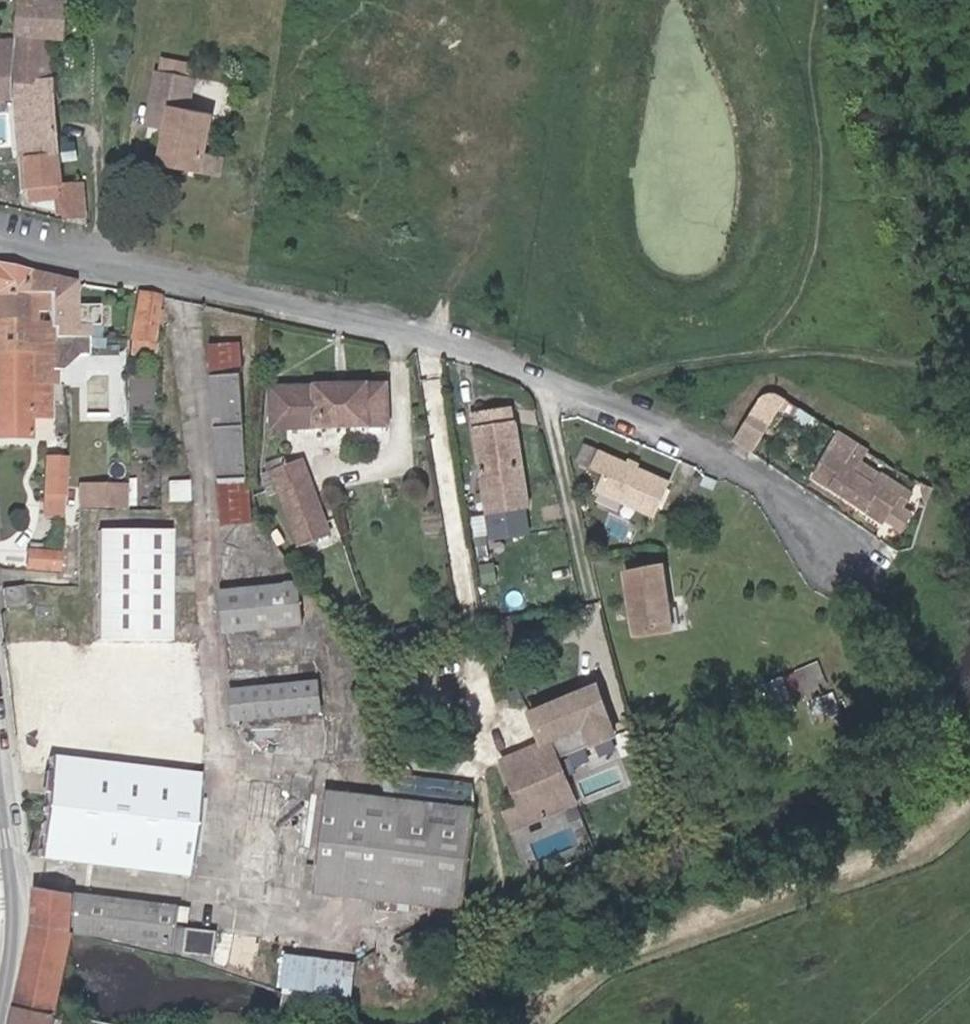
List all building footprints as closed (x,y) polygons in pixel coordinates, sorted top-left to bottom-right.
[(32,0),(21,0),(18,14),(16,36),(49,38),(61,39),(66,5),(31,3),(32,0)] [(32,58),(51,57),(49,38),(16,36),(16,39),(15,58),(15,60),(32,61),(32,58)] [(16,39),(0,41),(0,59),(11,58),(15,58),(16,39)] [(63,184),(51,57),(32,58),(32,61),(15,60),(12,98),(29,97),(35,155),(27,157),(28,162),(29,185),(63,184)] [(8,98),(11,58),(0,59),(0,99),(8,98)] [(160,63),(158,73),(193,80),(195,68),(160,63)] [(220,180),(223,159),(205,155),(212,116),(187,113),(193,80),(158,73),(148,130),(161,132),(168,133),(166,139),(161,169),(220,180)] [(29,97),(12,98),(11,107),(16,107),(22,164),(23,163),(28,162),(27,157),(35,155),(29,97)] [(63,184),(64,193),(66,214),(87,213),(85,183),(63,184)] [(63,184),(29,185),(30,194),(64,193),(63,184)] [(83,339),(84,329),(74,328),(74,284),(0,269),(0,323),(29,322),(28,294),(48,294),(48,328),(54,328),(54,338),(73,338),(80,339),(83,339)] [(73,338),(54,338),(54,328),(48,328),(48,294),(28,294),(29,322),(0,323),(0,354),(29,353),(29,356),(29,385),(54,386),(56,386),(56,356),(73,355),(73,338)] [(152,343),(159,298),(156,297),(140,296),(133,341),(152,343)] [(152,343),(133,341),(130,357),(148,360),(152,343)] [(210,389),(242,386),(239,343),(207,346),(210,389)] [(29,438),(29,418),(52,418),(54,386),(29,385),(29,356),(29,353),(0,354),(0,438),(29,438)] [(314,386),(269,386),(271,430),(389,426),(387,383),(366,383),(366,382),(314,383),(314,386)] [(60,387),(56,386),(54,386),(52,418),(52,437),(62,437),(60,387)] [(251,525),(242,386),(210,389),(220,527),(251,525)] [(490,427),(475,430),(487,512),(529,506),(518,424),(514,424),(512,410),(488,413),(490,427)] [(474,416),(475,430),(490,427),(488,413),(474,416)] [(750,416),(733,441),(751,453),(768,427),(750,416)] [(45,419),(29,418),(29,430),(45,430),(45,419)] [(814,479),(885,523),(905,492),(888,481),(889,477),(881,473),(874,486),(845,468),(855,447),(840,437),(814,479)] [(593,454),(581,448),(573,466),(586,471),(593,454)] [(596,494),(652,516),(666,483),(596,455),(589,470),(603,475),(596,494)] [(61,516),(62,461),(44,460),(42,515),(61,516)] [(302,460),(272,472),(279,490),(301,547),(332,535),(302,460)] [(279,490),(272,472),(260,476),(267,495),(279,490)] [(79,499),(79,509),(102,510),(103,499),(79,499)] [(97,530),(95,642),(167,642),(168,531),(97,530)] [(23,569),(57,570),(57,554),(25,552),(23,569)] [(672,627),(662,569),(626,575),(634,633),(672,627)] [(219,581),(220,599),(294,590),(292,572),(219,581)] [(0,592),(2,611),(23,609),(21,590),(0,592)] [(294,590),(220,599),(224,630),(297,622),(294,590)] [(62,678),(98,676),(96,645),(60,648),(62,678)] [(783,720),(836,699),(821,660),(767,681),(783,720)] [(229,673),(230,689),(319,680),(317,663),(229,673)] [(543,743),(500,760),(519,808),(504,814),(510,830),(617,786),(610,770),(604,754),(623,746),(611,715),(604,685),(601,678),(589,682),(592,690),(531,714),(543,743)] [(319,680),(230,689),(233,721),(322,712),(319,680)] [(528,707),(531,714),(592,690),(589,682),(528,707)] [(604,754),(610,770),(624,764),(623,746),(604,754)] [(49,759),(35,858),(187,876),(198,796),(200,778),(189,776),(49,759)] [(312,892),(464,911),(468,870),(475,811),(380,800),(323,793),(312,892)] [(205,798),(198,796),(190,857),(197,857),(205,798)] [(160,874),(93,866),(93,875),(159,883),(160,874)] [(55,1014),(78,936),(174,950),(177,930),(180,907),(67,891),(66,894),(32,888),(33,925),(16,1005),(55,1014)] [(188,932),(177,930),(174,950),(185,951),(188,932)] [(208,959),(214,960),(213,965),(257,982),(263,943),(217,937),(188,932),(185,951),(184,955),(201,957),(201,961),(208,962),(208,959)] [(312,989),(314,989),(345,994),(351,995),(356,962),(316,954),(312,989)] [(305,961),(303,961),(281,956),(275,986),(297,990),(298,990),(299,986),(302,974),(305,961)] [(298,990),(297,990),(296,997),(344,1006),(345,994),(314,989),(312,989),(299,986),(298,990)] [(11,1023),(52,1023),(55,1014),(16,1005),(11,1023)]
